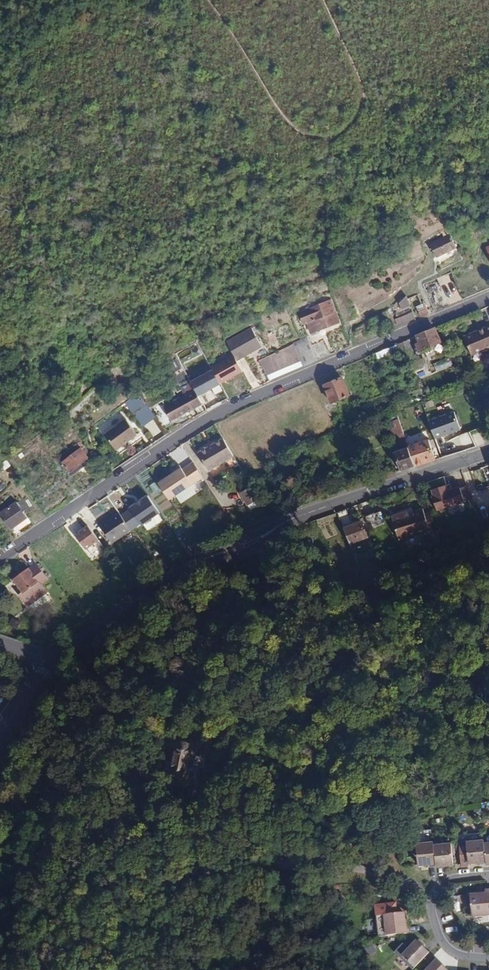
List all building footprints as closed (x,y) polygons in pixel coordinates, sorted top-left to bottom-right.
[(456,247),(455,245),(452,238),(448,230),(443,233),(445,236),(430,244),(436,257),(456,247)] [(406,295),(400,299),(393,309),(397,317),(394,320),(397,327),(400,326),(399,325),(415,318),(406,295)] [(339,322),(331,299),(298,312),(303,324),(306,323),(312,336),(318,334),(317,331),(339,322)] [(422,317),(430,314),(424,302),(417,305),(422,317)] [(233,354),(237,360),(262,346),(252,327),(226,341),(233,354)] [(464,336),(472,355),(488,348),(488,327),(487,328),(485,327),(464,336)] [(441,341),(435,328),(416,336),(419,343),(416,344),(419,352),(432,345),(441,341)] [(303,366),(318,360),(312,345),(307,336),(292,343),(300,360),(303,366)] [(331,354),(324,339),(312,345),(318,360),(331,354)] [(408,339),(402,342),(408,357),(414,355),(408,339)] [(300,360),(292,343),(270,355),(278,369),(300,360)] [(211,367),(213,369),(220,383),(243,371),(237,360),(233,354),(211,367)] [(259,361),(266,374),(278,369),(270,355),(259,361)] [(183,368),(176,357),(166,363),(173,374),(183,368)] [(433,362),(434,371),(448,369),(447,360),(433,362)] [(213,369),(191,382),(196,390),(199,395),(212,388),(219,383),(220,383),(213,369)] [(342,377),(324,385),(331,403),(350,395),(342,377)] [(181,387),(186,396),(196,390),(191,382),(181,387)] [(223,390),(219,383),(212,388),(216,394),(223,390)] [(172,420),(203,403),(199,395),(196,390),(186,396),(165,407),(172,420)] [(399,407),(395,408),(399,419),(403,418),(399,407)] [(454,410),(428,420),(435,438),(461,428),(454,410)] [(109,440),(130,424),(126,419),(105,435),(109,440)] [(400,447),(408,443),(406,436),(404,432),(399,419),(388,423),(395,443),(400,447)] [(116,450),(138,434),(130,424),(109,440),(116,450)] [(234,456),(224,438),(207,448),(205,447),(201,449),(201,452),(199,453),(209,470),(234,456)] [(410,447),(416,465),(436,459),(435,456),(439,455),(437,448),(433,449),(429,439),(410,447)] [(92,455),(85,446),(81,448),(88,458),(92,455)] [(394,452),(401,470),(416,465),(410,447),(407,448),(394,452)] [(63,456),(59,459),(71,477),(82,467),(80,465),(88,458),(81,448),(65,459),(63,456)] [(80,465),(82,467),(91,461),(88,458),(80,465)] [(194,463),(189,466),(198,480),(203,477),(194,463)] [(198,480),(189,466),(182,470),(179,465),(172,470),(174,473),(158,484),(169,500),(198,480)] [(427,482),(429,489),(446,484),(444,477),(427,482)] [(447,485),(431,491),(433,496),(431,497),(437,511),(465,501),(460,488),(460,487),(449,491),(447,485)] [(468,485),(460,488),(465,501),(472,499),(468,485)] [(472,491),(480,515),(488,512),(488,485),(472,491)] [(259,499),(251,486),(240,493),(247,506),(259,499)] [(288,486),(282,490),(288,502),(295,499),(294,498),(299,495),(296,489),(291,491),(288,486)] [(149,495),(131,507),(142,524),(160,512),(149,495)] [(19,503),(25,511),(34,505),(28,498),(19,503)] [(0,513),(0,514),(11,529),(28,517),(25,511),(19,503),(18,501),(0,513)] [(432,530),(425,514),(424,508),(414,512),(406,514),(405,512),(392,516),(399,540),(432,530)] [(346,509),(337,512),(343,526),(351,523),(346,509)] [(382,511),(366,517),(371,530),(387,524),(382,511)] [(131,530),(119,513),(100,526),(112,543),(131,530)] [(362,522),(344,528),(350,543),(368,536),(362,522)] [(88,525),(76,534),(90,554),(103,544),(88,525)] [(388,529),(378,533),(382,541),(384,540),(387,547),(394,544),(388,529)] [(36,563),(14,579),(23,591),(20,593),(28,605),(47,591),(41,584),(48,579),(36,563)] [(158,603),(162,608),(170,602),(167,597),(162,601),(161,601),(158,603)] [(171,773),(186,776),(193,742),(178,739),(171,773)] [(144,769),(143,770),(135,776),(146,791),(153,785),(144,769)] [(483,843),(483,840),(466,841),(468,862),(477,862),(478,864),(485,864),(483,843)] [(441,841),(433,842),(435,866),(452,864),(451,843),(441,843),(441,841)] [(415,844),(416,857),(417,865),(427,864),(427,866),(435,866),(433,842),(415,844)] [(201,876),(206,884),(218,875),(213,868),(201,876)] [(485,890),(485,893),(470,895),(472,916),(488,915),(488,890),(485,890)] [(384,914),(386,936),(387,935),(409,933),(408,923),(404,922),(404,919),(403,912),(384,914)] [(416,940),(402,955),(408,962),(406,964),(412,969),(428,952),(416,940)] [(426,969),(447,969),(436,959),(426,969)]
